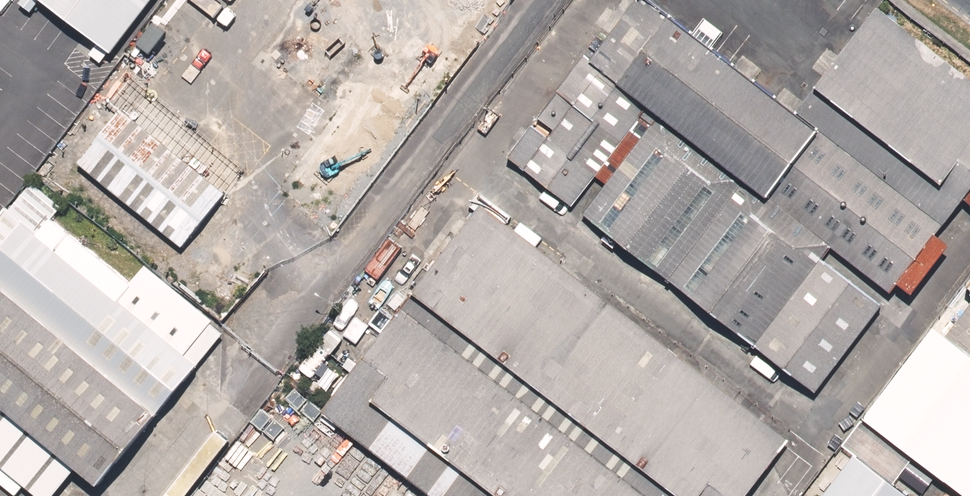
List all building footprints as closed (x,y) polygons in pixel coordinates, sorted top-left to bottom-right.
[(115,65),(166,0),(31,0),(115,65)] [(883,0),(881,0),(812,91),(945,189),(969,156),(969,65),(883,0)] [(943,228),(639,2),(595,61),(899,287),(943,228)] [(569,75),(511,152),(576,201),(634,124),(569,75)] [(241,173),(137,96),(87,163),(190,240),(241,173)] [(875,300),(648,131),(587,213),(813,382),(875,300)] [(477,213),(414,298),(680,495),(732,495),(776,436),(477,213)] [(34,223),(0,265),(0,400),(99,480),(224,327),(148,266),(124,296),(34,223)] [(933,361),(969,388),(969,311),(933,361)] [(403,312),(326,415),(435,495),(650,495),(403,312)] [(852,456),(822,495),(905,495),(852,456)]
